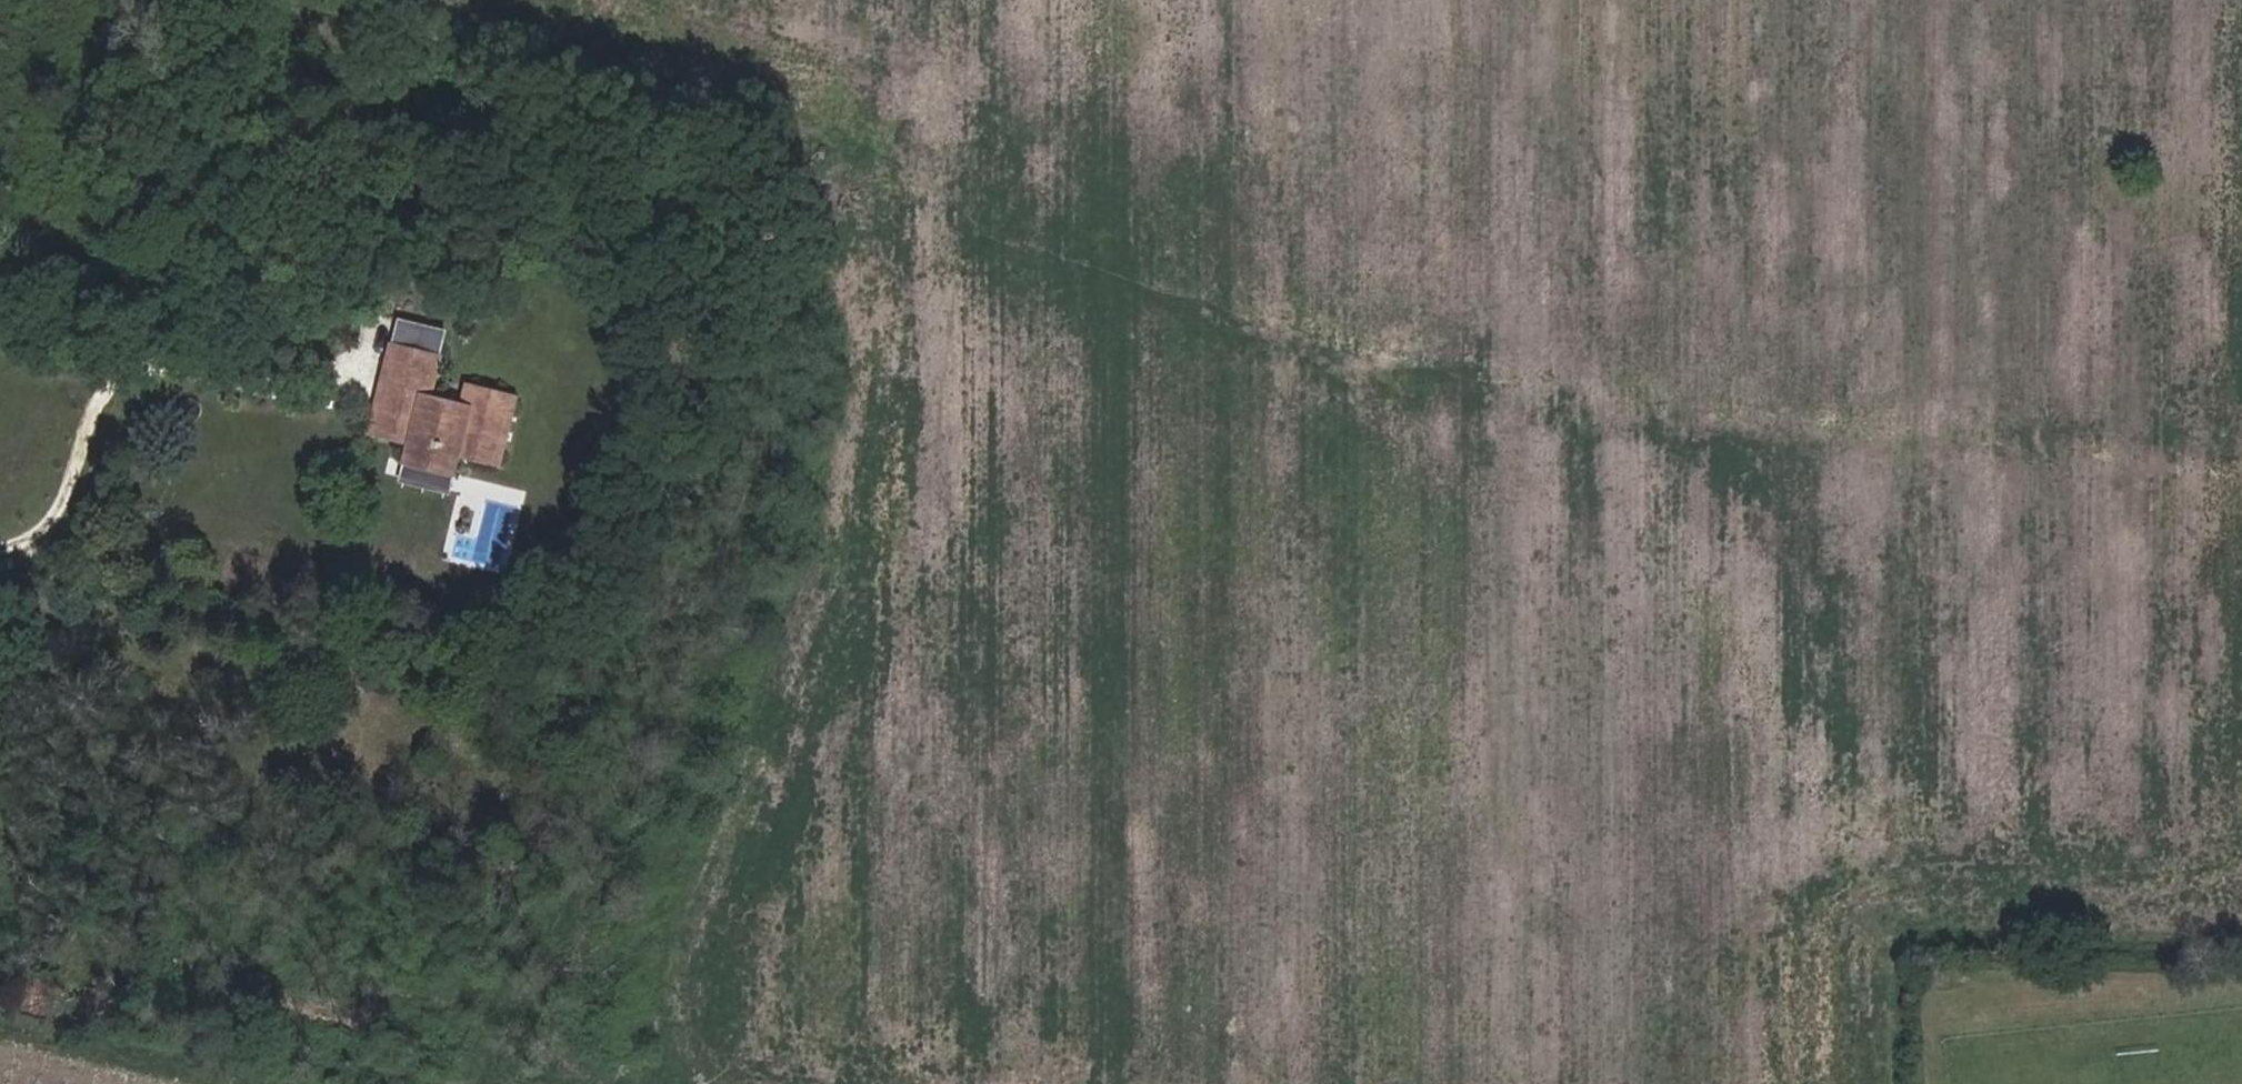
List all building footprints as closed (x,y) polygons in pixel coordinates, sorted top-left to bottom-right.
[(496,462),(511,400),(470,390),(465,409),(427,400),(444,334),(400,323),(383,390),(391,392),(386,411),(378,409),(372,431),(412,441),(407,462),(451,474),(457,452),(496,462)] [(386,411),(391,392),(383,390),(378,409),(386,411)] [(447,492),(451,474),(407,462),(402,480),(447,492)] [(180,753),(182,741),(160,738),(158,750),(180,753)]
